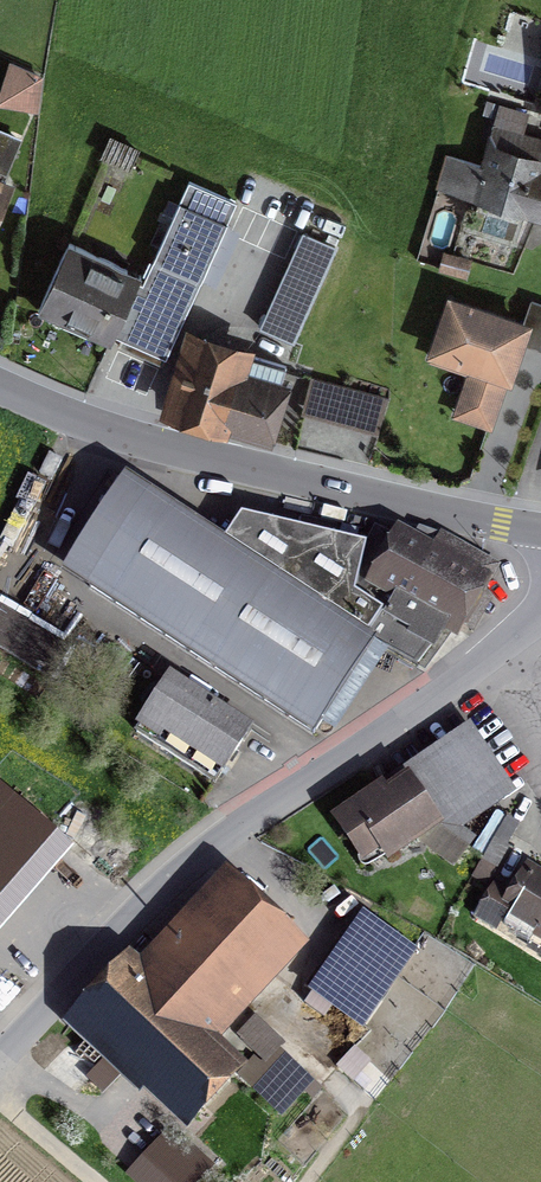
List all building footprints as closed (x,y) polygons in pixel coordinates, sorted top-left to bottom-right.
[(42,79),(10,69),(1,100),(33,109),(42,79)] [(492,106),(475,157),(444,147),(434,180),(540,218),(540,143),(520,136),(526,117),(492,106)] [(236,204),(189,183),(146,279),(67,245),(38,310),(165,366),(236,204)] [(337,245),(302,230),(261,327),(295,342),(337,245)] [(496,404),(524,327),(540,333),(540,298),(532,295),(526,312),(458,287),(439,339),(480,354),(466,393),(496,404)] [(253,352),(192,333),(169,406),(265,437),(283,381),(247,370),(253,352)] [(394,395),(322,372),(301,439),(372,462),(394,395)] [(86,585),(313,734),(376,642),(420,662),(485,560),(445,537),(379,527),(368,543),(243,519),(224,542),(146,492),(86,585)] [(51,679),(74,642),(3,598),(0,603),(0,648),(51,679)] [(137,726),(221,782),(256,730),(172,674),(137,726)] [(335,821),(378,876),(425,839),(448,858),(462,840),(444,822),(509,783),(466,731),(335,821)] [(75,848),(0,782),(0,934),(75,848)] [(495,904),(540,930),(540,871),(520,859),(495,904)] [(229,864),(68,1026),(180,1138),(241,1077),(206,1037),(303,940),(229,864)] [(308,990),(365,1028),(417,951),(360,913),(308,990)] [(302,1084),(269,1057),(248,1082),(281,1109),(302,1084)] [(162,1150),(142,1172),(153,1181),(183,1181),(189,1175),(162,1150)]
